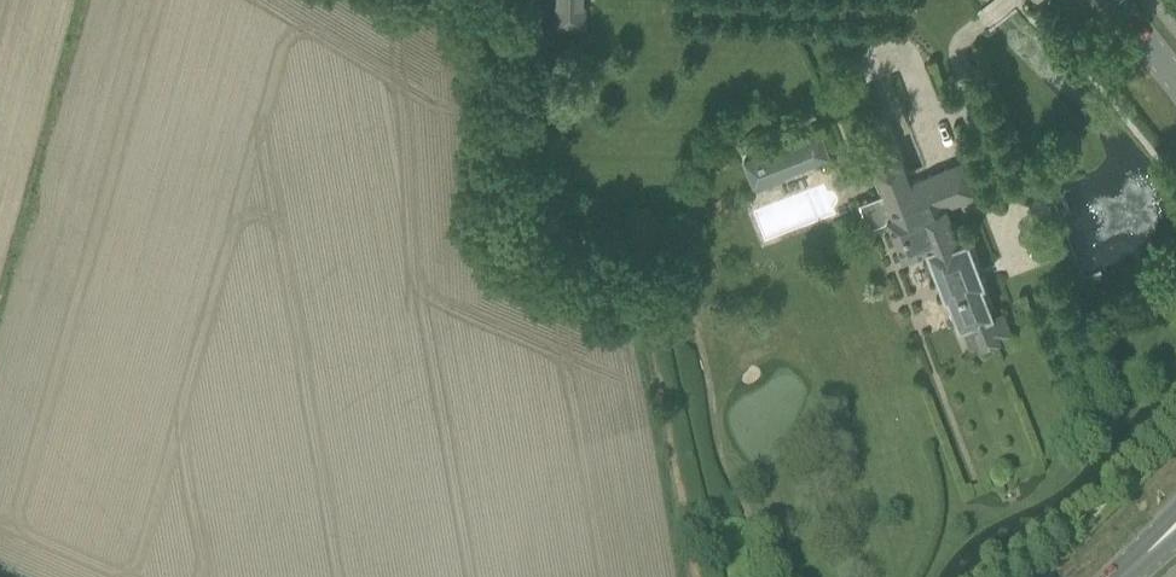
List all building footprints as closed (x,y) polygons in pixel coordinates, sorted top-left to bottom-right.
[(587,27),(587,0),(554,0),(554,27),(587,27)] [(820,130),(743,159),(755,191),(785,179),(784,174),(830,157),(820,130)] [(900,157),(873,168),(891,216),(885,219),(903,262),(929,252),(944,298),(948,297),(959,326),(962,325),(970,347),(1011,332),(1003,310),(993,314),(980,282),(983,281),(967,239),(959,242),(946,207),(978,195),(964,160),(910,181),(900,157)]
